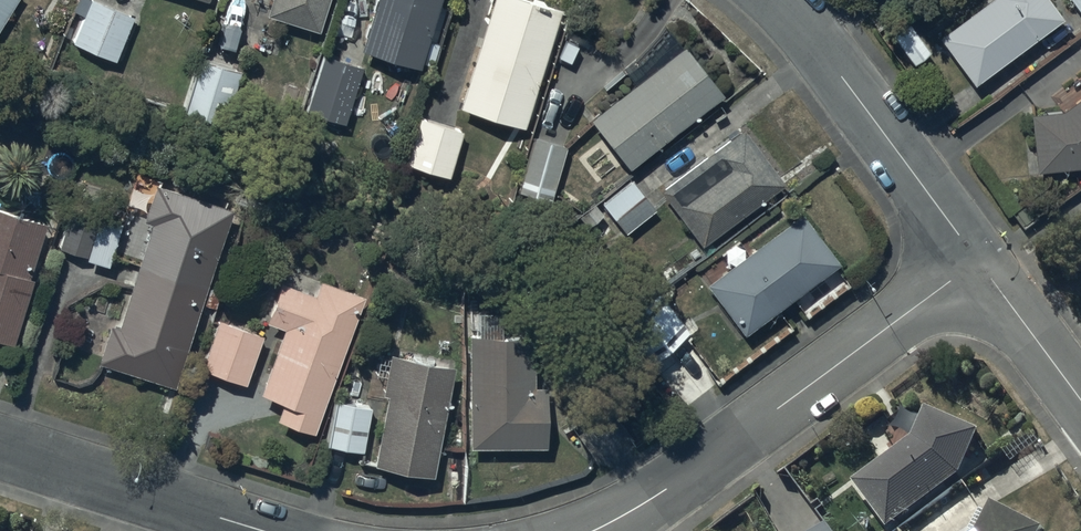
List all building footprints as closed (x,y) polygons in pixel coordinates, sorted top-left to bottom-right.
[(16,0),(0,0),(0,26),(16,0)] [(104,0),(90,0),(73,39),(117,57),(135,13),(104,0)] [(267,12),(321,28),(330,0),(271,0),(267,12)] [(359,45),(416,63),(436,0),(373,0),(359,45)] [(546,0),(488,0),(457,102),(522,122),(559,4),(546,0)] [(936,32),(972,80),(1062,14),(1051,0),(972,0),(940,23),(943,27),(936,32)] [(1080,12),(1080,0),(1071,0),(1080,12)] [(625,78),(582,114),(626,168),(721,91),(682,44),(679,47),(664,29),(617,68),(625,78)] [(363,64),(323,52),(305,107),(346,120),(363,64)] [(241,67),(200,54),(182,107),(224,120),(241,67)] [(1028,109),(1033,166),(1080,162),(1080,83),(1075,76),(1056,92),(1065,103),(1060,107),(1028,109)] [(461,128),(418,114),(404,159),(447,173),(461,128)] [(741,125),(658,187),(700,242),(783,179),(741,125)] [(565,145),(531,134),(514,187),(549,198),(565,145)] [(631,176),(600,200),(624,230),(654,206),(631,176)] [(230,203),(155,180),(144,216),(152,219),(119,324),(109,321),(98,359),(174,382),(230,203)] [(0,204),(0,336),(13,340),(33,275),(28,273),(45,218),(0,204)] [(122,220),(72,204),(60,243),(87,252),(86,255),(109,262),(122,220)] [(766,216),(700,266),(708,277),(703,280),(742,331),(838,259),(799,208),(774,227),(766,216)] [(364,292),(320,276),(315,290),(282,278),(267,319),(284,325),(261,389),(283,397),(276,416),(315,429),(364,292)] [(657,291),(616,324),(646,361),(687,327),(657,291)] [(497,307),(476,307),(476,330),(467,330),(467,444),(543,444),(543,382),(525,382),(525,331),(497,331),(497,307)] [(263,332),(216,314),(197,365),(244,383),(263,332)] [(453,360),(390,349),(383,390),(387,391),(374,461),(432,471),(453,360)] [(372,402),(334,398),(328,442),(366,447),(372,402)] [(912,438),(852,483),(887,529),(958,476),(979,430),(925,406),(920,418),(902,410),(894,430),(912,438)] [(1042,528),(992,502),(977,530),(1041,530),(1042,528)] [(812,530),(833,530),(826,521),(812,530)]
